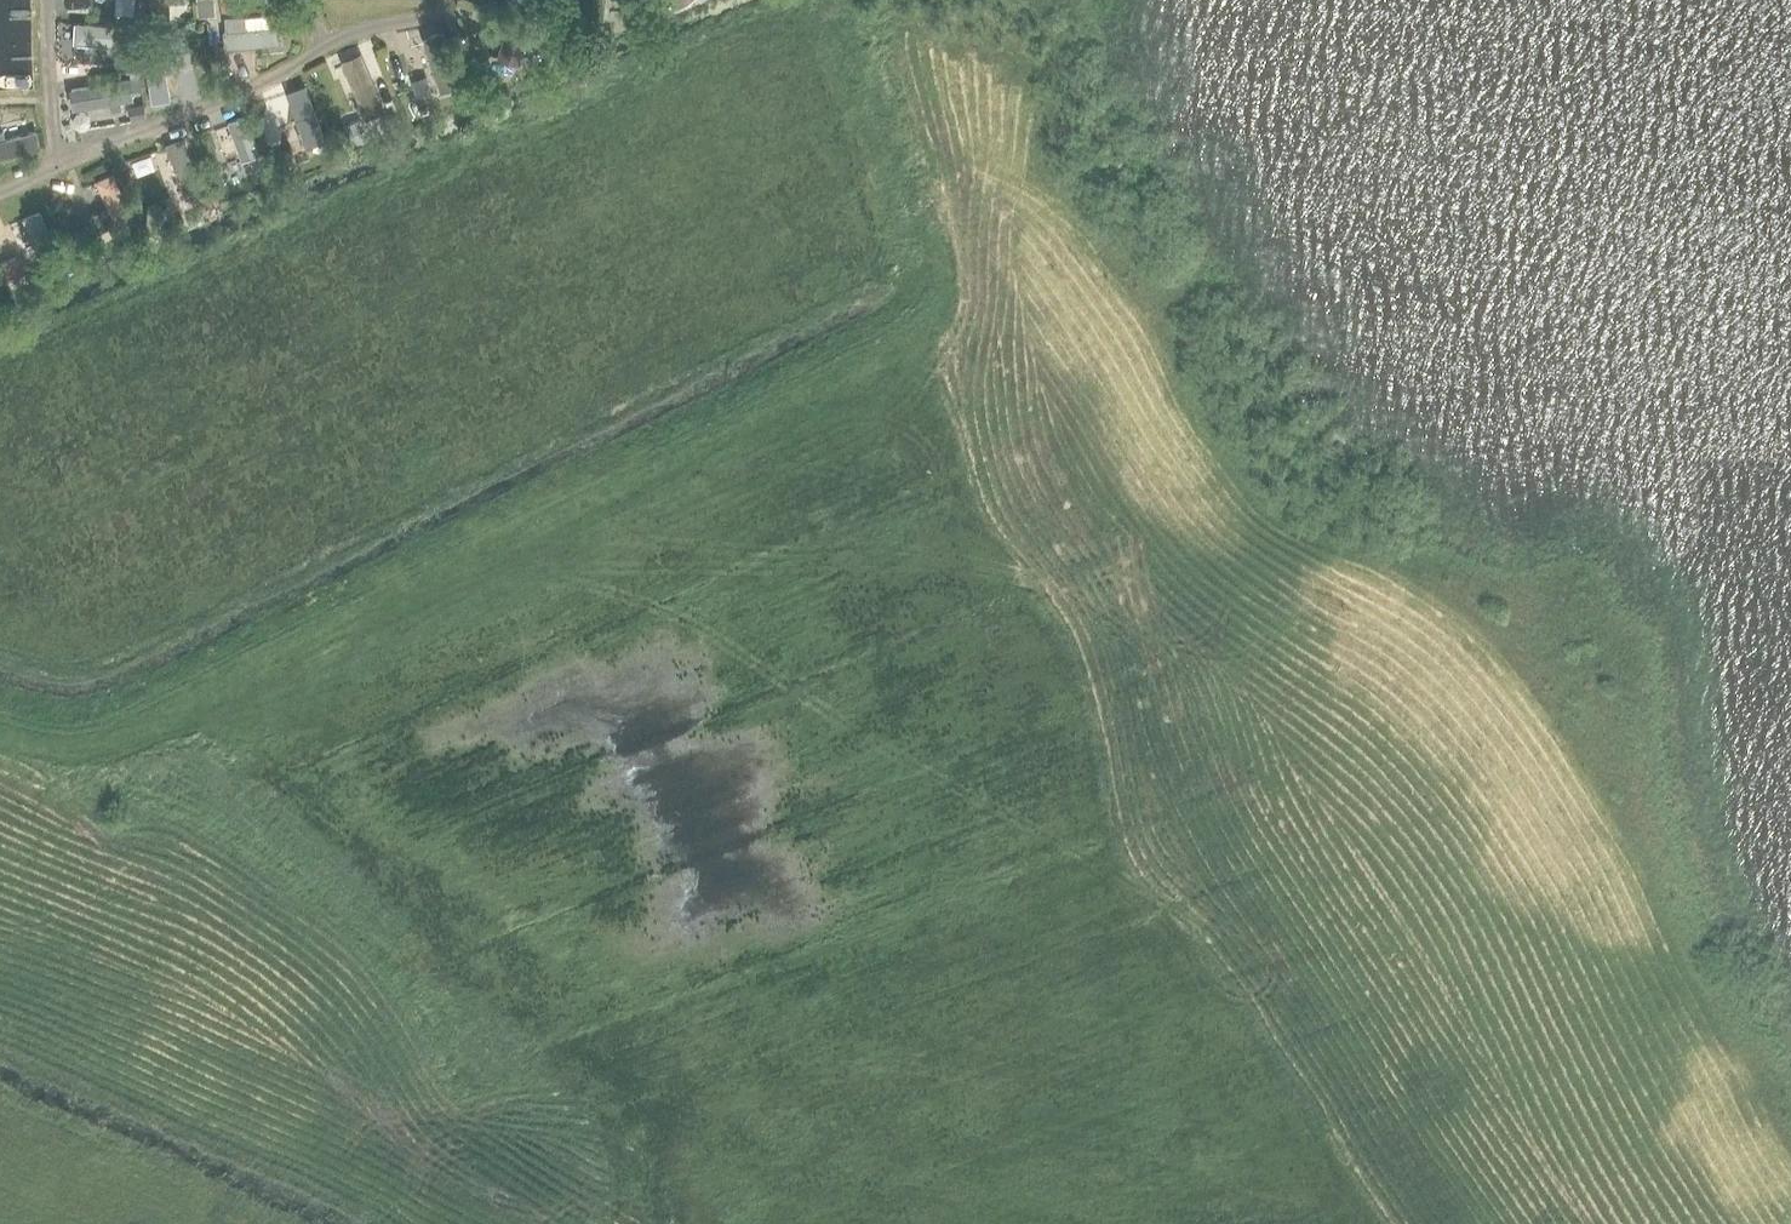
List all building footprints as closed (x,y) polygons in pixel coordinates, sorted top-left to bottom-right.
[(169,19),(169,0),(150,0),(150,19),(169,19)] [(198,17),(203,16),(214,15),(215,15),(214,0),(196,0),(198,17)] [(221,12),(235,11),(234,0),(220,0),(221,12)] [(675,11),(692,0),(668,0),(675,11)] [(279,25),(246,28),(244,15),(224,17),(225,32),(222,32),(223,50),(281,45),(279,25)] [(519,64),(531,26),(507,18),(495,57),(519,64)] [(75,23),(73,44),(100,46),(100,51),(104,54),(116,55),(116,66),(133,68),(135,47),(130,47),(132,27),(75,23)] [(198,27),(185,29),(188,43),(200,41),(198,27)] [(555,31),(540,27),(537,39),(552,43),(555,31)] [(440,91),(463,86),(451,31),(428,36),(440,91)] [(153,46),(156,90),(172,89),(169,45),(153,46)] [(76,104),(139,103),(138,81),(75,83),(76,104)] [(290,91),(311,147),(333,139),(312,83),(290,91)] [(416,99),(432,94),(429,84),(413,88),(416,99)] [(129,106),(131,121),(145,119),(143,104),(129,106)] [(394,112),(380,118),(385,131),(399,125),(394,112)] [(83,113),(77,114),(73,119),(74,126),(79,130),(86,128),(90,123),(89,117),(83,113)] [(360,119),(342,126),(347,137),(364,130),(360,119)] [(41,148),(37,132),(4,139),(3,132),(0,133),(0,158),(41,148)] [(184,189),(203,185),(193,137),(174,141),(184,189)] [(291,147),(276,153),(281,167),(296,161),(291,147)] [(97,232),(133,216),(113,172),(94,181),(107,208),(90,216),(97,232)] [(162,204),(147,204),(147,220),(162,220),(162,204)] [(43,267),(65,259),(47,210),(25,217),(43,267)] [(140,218),(126,225),(132,239),(146,233),(140,218)] [(0,263),(0,269),(5,281),(24,274),(17,256),(0,263)]
